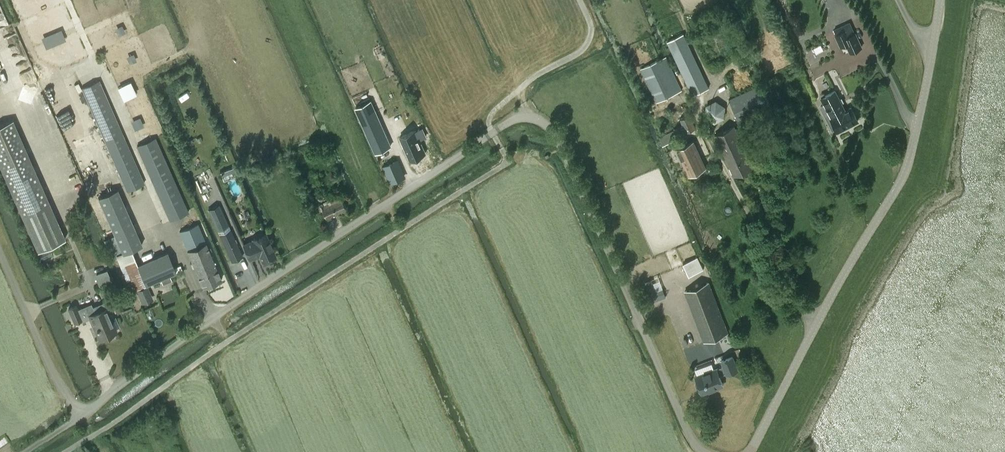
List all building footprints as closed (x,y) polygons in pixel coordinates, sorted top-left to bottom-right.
[(850,52),(862,46),(855,32),(854,33),(849,22),(834,29),(836,33),(835,34),(840,46),(846,43),(850,52)] [(668,41),(693,95),(709,88),(683,34),(668,41)] [(642,68),(658,101),(682,90),(666,57),(642,68)] [(81,87),(104,139),(127,191),(144,183),(98,80),(81,87)] [(729,100),(740,124),(773,109),(762,85),(729,100)] [(836,128),(838,132),(858,121),(851,108),(846,111),(835,92),(822,98),(825,105),(821,107),(832,130),(836,128)] [(707,105),(706,116),(715,122),(725,117),(726,106),(716,100),(707,105)] [(371,101),(355,109),(377,156),(394,148),(371,101)] [(696,127),(689,114),(680,118),(686,132),(696,127)] [(21,214),(37,251),(65,239),(12,120),(0,125),(0,167),(21,214)] [(734,126),(715,135),(733,175),(752,166),(746,151),(753,148),(750,140),(742,143),(734,126)] [(422,128),(400,137),(410,159),(424,153),(418,139),(425,135),(422,128)] [(660,137),(659,138),(662,145),(663,145),(679,138),(678,136),(675,130),(660,137)] [(137,145),(170,220),(188,212),(155,137),(137,145)] [(677,148),(689,175),(706,168),(693,141),(677,148)] [(319,159),(325,156),(320,148),(315,151),(319,159)] [(397,161),(384,166),(391,182),(404,176),(397,161)] [(99,198),(123,252),(141,244),(117,190),(99,198)] [(332,218),(331,216),(347,209),(341,195),(320,204),(327,218),(328,220),(332,218)] [(220,205),(209,209),(218,230),(230,226),(220,205)] [(198,224),(179,232),(203,287),(221,279),(198,224)] [(220,234),(232,260),(243,255),(231,230),(220,234)] [(262,260),(274,255),(265,233),(253,238),(254,240),(244,244),(249,257),(259,253),(262,260)] [(123,252),(116,255),(132,291),(146,285),(176,272),(167,252),(138,264),(131,249),(123,252)] [(697,257),(683,264),(689,276),(703,269),(697,257)] [(100,284),(110,280),(110,279),(106,269),(96,274),(100,284)] [(654,280),(647,282),(654,301),(667,296),(664,288),(658,290),(654,280)] [(704,341),(728,332),(708,282),(685,291),(704,341)] [(153,299),(147,285),(136,289),(142,304),(153,299)] [(78,309),(76,305),(69,308),(75,322),(82,319),(90,317),(93,324),(95,323),(101,338),(116,331),(110,317),(113,316),(107,302),(93,308),(92,306),(78,309)] [(732,356),(722,360),(724,366),(696,376),(699,385),(697,386),(699,391),(701,391),(702,393),(716,388),(715,386),(722,383),(719,374),(726,371),(727,374),(738,370),(732,356)]
